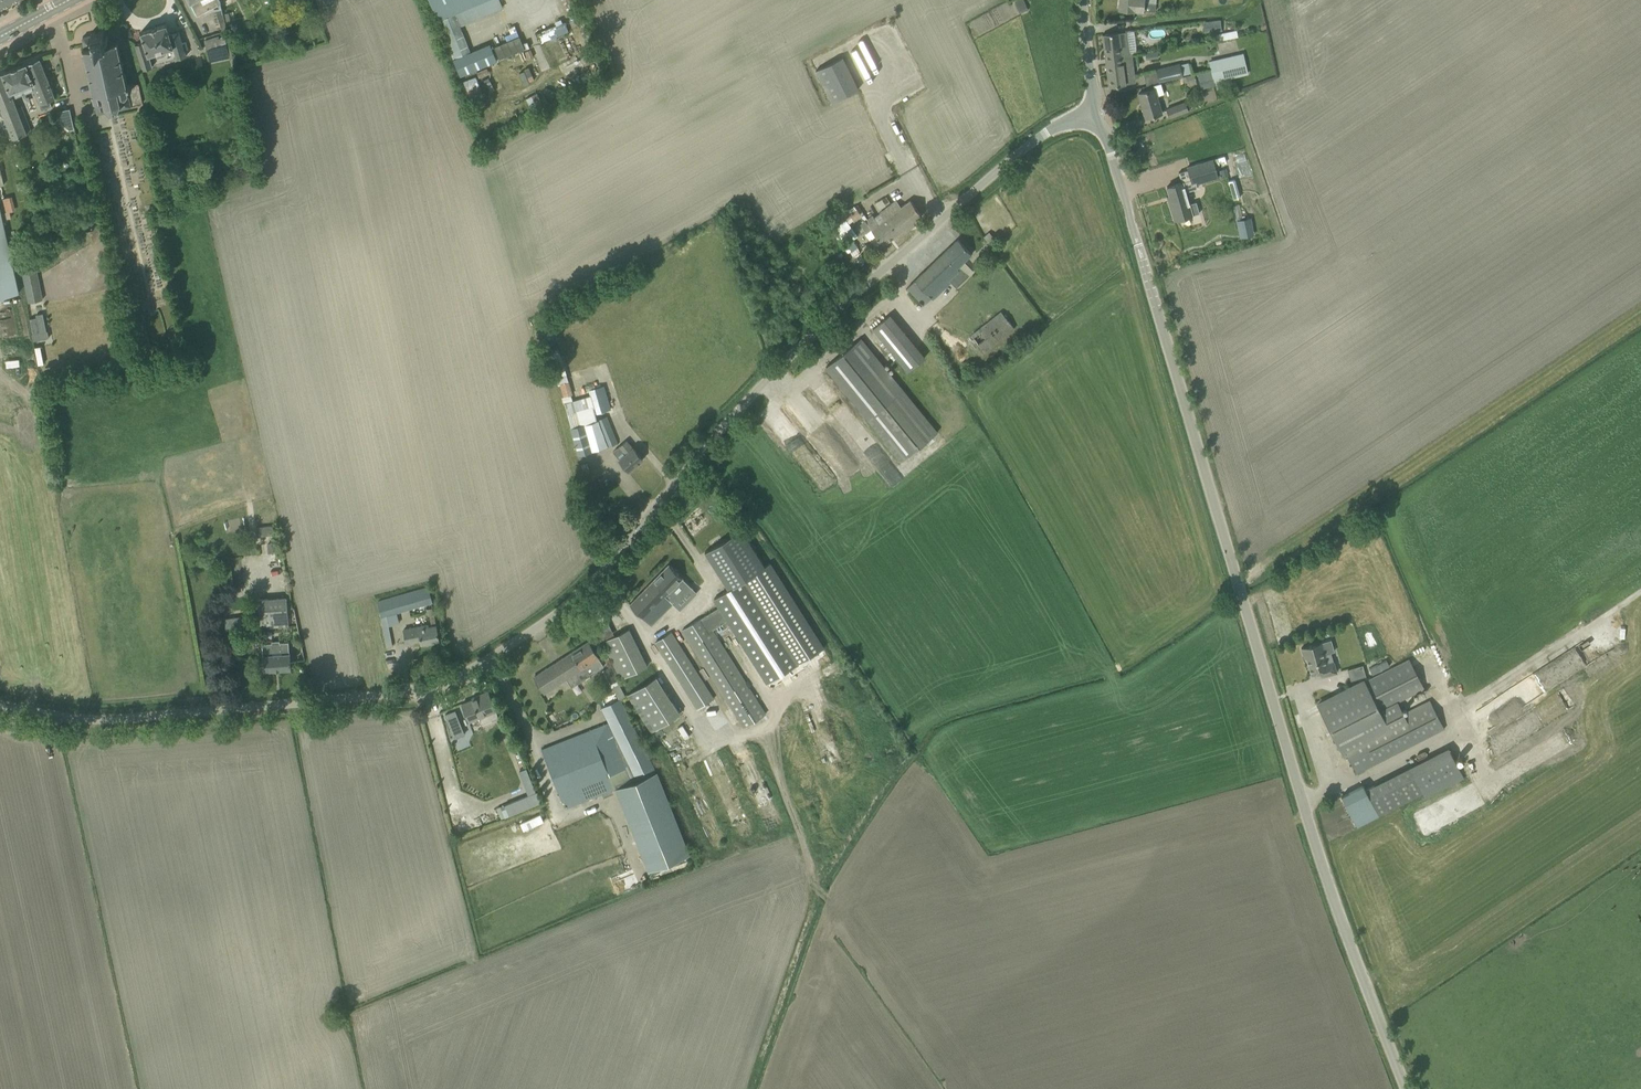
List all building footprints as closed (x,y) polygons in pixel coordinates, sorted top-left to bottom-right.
[(18,0),(0,0),(0,9),(18,0)] [(197,15),(221,2),(220,1),(220,0),(189,0),(197,15)] [(438,20),(485,0),(430,0),(438,20)] [(574,20),(585,16),(579,0),(567,0),(574,20)] [(1028,8),(1024,0),(1016,0),(1014,1),(1020,12),(1028,8)] [(1155,11),(1156,3),(1143,2),(1143,0),(1120,0),(1119,9),(1134,10),(1155,11)] [(1217,20),(1211,21),(1213,31),(1221,30),(1220,21),(1220,20),(1217,20)] [(185,50),(188,49),(186,41),(182,42),(178,31),(169,33),(166,24),(140,32),(144,42),(135,44),(143,69),(152,66),(148,54),(155,52),(157,58),(165,55),(163,50),(173,47),(176,59),(186,56),(185,50)] [(83,48),(81,48),(82,50),(83,50),(97,113),(108,111),(107,107),(110,110),(118,109),(119,104),(121,108),(132,106),(143,103),(138,82),(127,85),(117,42),(119,41),(119,40),(117,40),(117,39),(115,40),(115,41),(107,43),(106,39),(108,39),(109,37),(108,35),(107,34),(105,35),(104,30),(102,30),(92,33),(92,32),(90,32),(91,35),(83,36),(82,38),(84,47),(82,47),(83,48)] [(1229,31),(1221,33),(1223,39),(1230,38),(1229,31)] [(1125,75),(1124,68),(1132,67),(1127,32),(1102,35),(1108,87),(1127,85),(1126,83),(1132,83),(1131,74),(1125,75)] [(500,58),(526,47),(520,34),(494,45),(500,58)] [(472,53),(474,64),(490,61),(488,50),(472,53)] [(1211,70),(1214,85),(1215,85),(1216,90),(1223,88),(1222,86),(1232,83),(1230,77),(1247,73),(1243,54),(1209,62),(1210,69),(1211,70)] [(859,88),(843,57),(815,71),(831,102),(859,88)] [(13,138),(32,131),(22,105),(17,107),(11,92),(31,84),(41,110),(52,106),(49,100),(55,97),(39,58),(0,74),(0,106),(13,138)] [(1155,69),(1158,82),(1182,76),(1179,63),(1155,69)] [(1201,89),(1214,85),(1211,70),(1210,69),(1197,72),(1201,89)] [(1185,76),(1187,82),(1195,80),(1194,74),(1185,76)] [(1138,93),(1145,117),(1162,112),(1157,96),(1164,94),(1161,83),(1153,85),(1154,89),(1138,93)] [(1166,108),(1169,118),(1188,110),(1185,101),(1166,108)] [(72,110),(60,111),(61,129),(72,129),(72,110)] [(1218,178),(1215,167),(1218,167),(1215,159),(1213,159),(1212,158),(1187,166),(1191,179),(1193,186),(1194,185),(1218,178)] [(1219,170),(1221,177),(1227,175),(1225,168),(1219,170)] [(1183,181),(1167,186),(1171,200),(1168,200),(1174,220),(1199,213),(1196,202),(1189,203),(1186,191),(1195,189),(1194,185),(1193,186),(1191,179),(1183,181)] [(1228,184),(1233,199),(1240,197),(1235,182),(1228,184)] [(864,220),(860,224),(867,233),(871,229),(883,245),(922,216),(909,199),(900,206),(895,200),(879,212),(879,213),(873,217),(872,215),(864,220)] [(854,206),(837,218),(840,223),(846,218),(849,223),(860,215),(854,206)] [(19,292),(0,208),(0,297),(19,292)] [(988,232),(984,236),(988,241),(992,237),(993,236),(989,232),(988,232)] [(846,252),(858,247),(854,237),(842,242),(846,252)] [(907,287),(915,295),(923,304),(931,297),(933,299),(943,289),(942,288),(945,285),(944,284),(948,280),(955,287),(968,275),(959,266),(971,254),(957,239),(907,287)] [(20,261),(28,302),(43,299),(34,258),(20,261)] [(970,334),(984,352),(1014,329),(1000,311),(970,334)] [(37,317),(31,319),(34,339),(49,337),(45,313),(37,314),(37,317)] [(867,326),(874,335),(893,358),(901,352),(875,319),(867,326)] [(937,432),(867,347),(860,338),(825,367),(902,461),(937,432)] [(559,383),(563,396),(572,394),(569,381),(559,383)] [(590,395),(563,403),(571,428),(570,428),(578,454),(592,451),(608,446),(617,442),(606,416),(597,420),(594,412),(605,409),(599,388),(589,391),(590,395)] [(878,469),(889,460),(842,406),(831,415),(878,469)] [(618,446),(612,451),(618,458),(629,470),(642,459),(626,440),(618,446)] [(823,485),(831,477),(814,459),(806,466),(823,485)] [(823,648),(769,563),(764,566),(741,529),(705,551),(728,589),(714,598),(727,620),(767,683),(823,648)] [(668,564),(629,604),(651,625),(690,585),(682,577),(668,564)] [(376,604),(380,617),(387,615),(432,602),(428,589),(376,604)] [(258,598),(260,628),(288,626),(286,596),(258,598)] [(224,618),(225,630),(246,628),(244,615),(224,618)] [(393,646),(387,615),(380,617),(386,647),(393,646)] [(681,630),(743,728),(766,713),(705,615),(681,630)] [(406,643),(420,640),(421,644),(439,640),(435,624),(428,625),(428,623),(403,628),(406,643)] [(602,626),(596,629),(601,639),(607,636),(602,626)] [(620,632),(602,641),(611,659),(620,679),(647,666),(628,629),(620,632)] [(654,642),(697,710),(714,698),(671,631),(654,642)] [(263,654),(262,654),(263,671),(291,669),(290,653),(289,653),(288,641),(279,642),(279,640),(271,640),(272,642),(262,643),(263,654)] [(534,675),(540,685),(545,692),(566,679),(571,687),(604,665),(588,641),(534,675)] [(1301,648),(1302,653),(1305,652),(1311,674),(1319,671),(1321,676),(1337,672),(1333,660),(1328,662),(1321,642),(1301,648)] [(1403,712),(1397,701),(1423,687),(1408,659),(1365,681),(1364,680),(1317,705),(1343,756),(1346,754),(1356,773),(1357,772),(1358,774),(1445,729),(1429,699),(1403,712)] [(1363,664),(1348,668),(1351,679),(1367,675),(1363,664)] [(627,693),(651,731),(681,713),(657,674),(627,693)] [(621,699),(625,697),(618,683),(611,686),(618,699),(621,698),(621,699)] [(462,703),(466,713),(469,721),(479,718),(481,723),(498,716),(488,691),(477,695),(478,698),(473,700),(472,699),(462,703)] [(564,808),(615,788),(615,787),(656,771),(621,699),(621,698),(618,699),(601,707),(608,722),(541,748),(564,808)] [(465,733),(457,708),(447,712),(455,736),(465,733)] [(1362,785),(1341,796),(1356,826),(1378,815),(1388,810),(1461,773),(1448,747),(1365,789),(1362,785)] [(526,768),(519,771),(528,795),(536,792),(526,768)] [(615,787),(615,788),(647,870),(690,853),(657,771),(656,771),(615,787)] [(513,801),(505,805),(509,815),(517,812),(530,807),(540,803),(536,792),(528,795),(526,796),(513,801)] [(520,820),(523,828),(545,822),(542,814),(520,820)]
